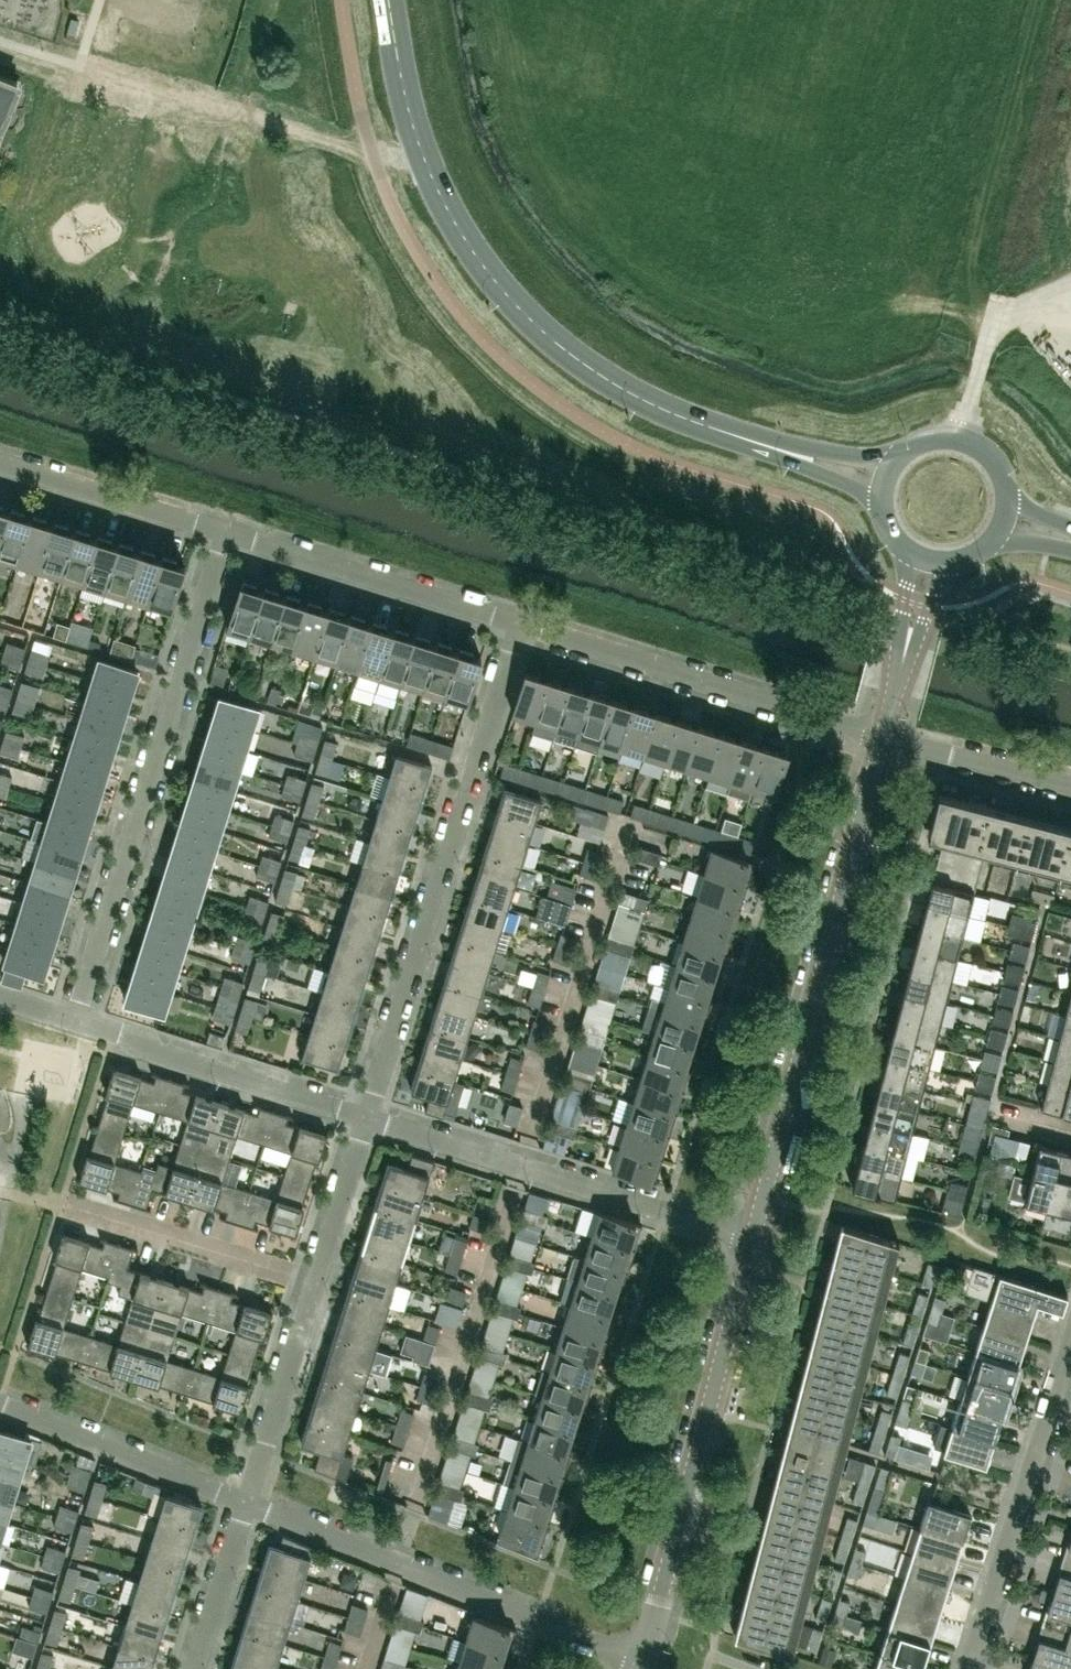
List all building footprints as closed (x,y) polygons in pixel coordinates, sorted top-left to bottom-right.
[(16,85),(0,78),(0,125),(16,85)] [(11,511),(0,508),(0,545),(11,511)] [(32,518),(11,511),(0,545),(0,556),(18,562),(32,518)] [(40,569),(54,524),(32,518),(18,562),(40,569)] [(62,576),(76,531),(54,524),(40,569),(62,576)] [(84,582),(97,538),(76,531),(62,576),(84,582)] [(105,589),(119,545),(97,538),(84,582),(105,589)] [(127,596),(141,551),(119,545),(105,589),(127,596)] [(149,602),(163,558),(141,551),(127,596),(149,602)] [(171,609),(185,565),(163,558),(149,602),(171,609)] [(250,634),(264,590),(242,583),(228,627),(250,634)] [(272,641),(286,596),(264,590),(250,634),(272,641)] [(293,648),(307,603),(286,596),(272,641),(293,648)] [(315,654),(329,610),(307,603),(293,648),(315,654)] [(337,661),(351,617),(329,610),(315,654),(337,661)] [(33,618),(31,626),(44,630),(48,617),(40,614),(33,618)] [(358,668),(372,623),(351,617),(337,661),(358,668)] [(354,683),(375,690),(380,675),(394,630),(372,623),(358,668),(354,683)] [(380,675),(375,690),(397,696),(402,681),(416,637),(394,630),(380,675)] [(89,637),(87,645),(98,648),(100,640),(89,637)] [(424,688),(437,644),(416,637),(402,681),(424,688)] [(7,641),(4,652),(22,657),(25,647),(7,641)] [(445,695),(459,650),(437,644),(424,688),(445,695)] [(47,665),(50,654),(32,649),(28,659),(47,665)] [(468,702),(481,657),(459,650),(445,695),(468,702)] [(1,662),(19,668),(22,657),(4,652),(1,662)] [(132,691),(138,670),(100,658),(93,679),(132,691)] [(43,676),(47,665),(28,659),(25,670),(43,676)] [(214,664),(209,682),(223,687),(228,668),(214,664)] [(535,720),(548,678),(526,671),(513,713),(535,720)] [(557,727),(570,685),(548,678),(535,720),(557,727)] [(125,711),(132,691),(93,679),(87,699),(125,711)] [(10,698),(13,687),(0,683),(0,695),(10,698)] [(575,744),(591,692),(570,685),(557,727),(554,737),(575,744)] [(34,705),(37,695),(19,689),(16,700),(34,705)] [(597,751),(600,740),(613,698),(591,692),(575,744),(597,751)] [(10,698),(0,695),(0,706),(6,708),(10,698)] [(252,729),(259,708),(220,696),(214,717),(252,729)] [(622,747),(635,705),(613,698),(600,740),(622,747)] [(119,731),(125,711),(87,699),(81,719),(119,731)] [(31,716),(34,705),(16,700),(12,710),(31,716)] [(314,702),(310,714),(319,717),(323,704),(314,702)] [(644,754),(657,712),(635,705),(622,747),(644,754)] [(665,761),(678,719),(657,712),(644,754),(665,761)] [(246,749),(252,729),(214,717),(207,737),(246,749)] [(113,752),(119,731),(81,719),(74,740),(113,752)] [(687,767),(700,725),(678,719),(665,761),(687,767)] [(709,774),(722,732),(700,725),(687,767),(709,774)] [(21,746),(25,735),(6,730),(3,740),(21,746)] [(316,749),(319,738),(301,732),(297,743),(316,749)] [(420,748),(423,736),(410,732),(406,743),(420,748)] [(730,781),(743,739),(722,732),(709,774),(730,781)] [(240,769),(246,749),(207,737),(201,757),(240,769)] [(332,758),(337,742),(325,738),(320,754),(332,758)] [(749,797),(752,788),(765,746),(743,739),(730,781),(727,791),(749,797)] [(21,746),(3,740),(0,750),(0,751),(18,756),(21,746)] [(106,772),(113,752),(74,740),(68,760),(106,772)] [(449,757),(453,745),(440,741),(436,753),(449,757)] [(316,749),(297,743),(294,754),(312,759),(316,749)] [(774,794),(787,753),(765,746),(752,788),(774,794)] [(425,787),(432,764),(396,753),(389,775),(425,787)] [(327,774),(332,758),(320,754),(315,771),(327,774)] [(233,789),(240,769),(201,757),(195,777),(233,789)] [(100,792),(106,772),(68,760),(62,780),(100,792)] [(500,774),(517,779),(520,767),(504,762),(500,774)] [(542,774),(520,767),(517,779),(538,786),(542,774)] [(12,775),(0,772),(0,783),(9,786),(12,775)] [(303,789),(306,779),(288,773),(285,783),(303,789)] [(564,781),(542,774),(538,786),(560,793),(564,781)] [(418,808),(425,787),(389,775),(383,797),(418,808)] [(227,810),(233,789),(195,777),(188,798),(227,810)] [(94,813),(100,792),(62,780),(55,801),(94,813)] [(319,801),(324,785),(312,781),(307,797),(319,801)] [(585,788),(564,781),(560,793),(582,799),(585,788)] [(9,786),(0,783),(0,795),(6,797),(9,786)] [(300,800),(303,789),(285,783),(281,794),(300,800)] [(535,821),(542,799),(506,787),(499,809),(535,821)] [(607,794),(585,788),(582,799),(603,806),(607,794)] [(1000,831),(1006,810),(938,792),(933,814),(1000,831)] [(623,799),(607,794),(603,806),(620,811),(623,799)] [(314,817),(319,801),(307,797),(302,814),(314,817)] [(412,830),(418,808),(383,797),(376,818),(412,830)] [(221,830),(227,810),(188,798),(182,818),(221,830)] [(87,833),(94,813),(55,801),(49,821),(87,833)] [(630,815),(647,820),(651,808),(634,803),(630,815)] [(609,815),(608,814),(574,804),(570,818),(581,821),(578,834),(601,841),(609,815)] [(669,826),(672,815),(651,808),(647,820),(669,826)] [(528,842),(535,821),(499,809),(492,831),(528,842)] [(1015,865),(1028,815),(1006,810),(1000,831),(995,852),(993,859),(1015,865)] [(290,829),(294,819),(276,813),(272,824),(290,829)] [(995,852),(1000,831),(933,814),(927,835),(943,839),(943,838),(985,849),(985,850),(995,852)] [(677,816),(672,815),(669,826),(690,833),(694,821),(677,816)] [(1037,871),(1050,821),(1028,815),(1015,865),(1037,871)] [(214,850),(221,830),(182,818),(176,838),(214,850)] [(405,851),(412,830),(376,818),(369,840),(405,851)] [(81,853),(87,833),(49,821),(43,841),(81,853)] [(710,826),(694,821),(690,833),(706,838),(710,826)] [(1070,830),(1070,827),(1050,821),(1037,871),(1059,876),(1070,830)] [(287,840),(290,829),(272,824),(269,834),(287,840)] [(306,844),(311,827),(299,824),(294,840),(306,844)] [(718,842),(734,847),(738,835),(721,830),(718,842)] [(1059,876),(1070,879),(1070,830),(1059,876)] [(521,864),(528,842),(492,831),(485,853),(521,864)] [(754,840),(738,835),(734,847),(750,852),(754,840)] [(208,871),(214,850),(176,838),(170,859),(208,871)] [(974,892),(985,850),(985,849),(943,838),(943,839),(932,880),(931,881),(974,892)] [(301,860),(306,844),(294,840),(289,856),(301,860)] [(398,873),(405,851),(369,840),(362,862),(398,873)] [(75,873),(81,853),(43,841),(36,861),(75,873)] [(646,860),(649,848),(636,844),(633,856),(646,860)] [(587,847),(583,860),(599,864),(603,851),(587,847)] [(659,864),(662,852),(649,848),(646,860),(659,864)] [(748,885),(755,861),(712,848),(705,872),(748,885)] [(515,885),(521,864),(485,853),(479,874),(515,885)] [(281,859),(263,854),(260,864),(278,870),(281,859)] [(202,891),(208,871),(170,859),(163,879),(202,891)] [(595,877),(599,864),(583,860),(580,873),(595,877)] [(69,894),(75,873),(36,861),(30,882),(69,894)] [(392,894),(398,873),(362,862),(356,883),(392,894)] [(274,880),(278,870),(260,864),(256,875),(274,880)] [(292,887),(297,871),(285,867),(280,883),(292,887)] [(741,908),(748,885),(705,872),(698,894),(741,908)] [(508,907),(515,885),(479,874),(472,896),(508,907)] [(195,911),(202,891),(163,879),(157,899),(195,911)] [(968,915),(974,892),(931,881),(926,904),(968,915)] [(62,914),(69,894),(30,882),(24,902),(62,914)] [(287,903),(292,887),(280,883),(275,900),(287,903)] [(385,916),(392,894),(356,883),(349,905),(385,916)] [(564,886),(560,899),(571,903),(576,890),(564,886)] [(632,906),(635,894),(622,890),(619,902),(632,906)] [(265,911),(268,900),(250,894),(247,905),(265,911)] [(543,894),(536,915),(565,924),(571,903),(560,899),(543,894)] [(645,910),(648,898),(635,894),(632,906),(645,910)] [(734,931),(741,908),(698,894),(691,917),(734,931)] [(501,928),(508,907),(472,896),(465,917),(501,928)] [(189,931),(195,911),(157,899),(151,919),(189,931)] [(56,934),(62,914),(24,902),(17,922),(56,934)] [(962,936),(968,915),(926,904),(920,925),(962,936)] [(262,921),(265,911),(247,905),(244,916),(262,921)] [(378,937),(385,916),(349,905),(342,926),(378,937)] [(279,930),(284,914),(272,910),(267,926),(279,930)] [(1010,919),(1009,925),(1034,931),(1037,918),(1009,911),(1007,918),(1010,919)] [(495,950),(501,928),(465,917),(459,939),(495,950)] [(726,953),(734,931),(691,917),(684,940),(726,953)] [(183,952),(189,931),(151,919),(144,940),(183,952)] [(50,955),(56,934),(17,922),(11,943),(50,955)] [(957,958),(962,936),(920,925),(914,947),(957,958)] [(1031,939),(1034,931),(1009,925),(1007,933),(1031,939)] [(274,946),(279,930),(267,926),(262,943),(274,946)] [(371,959),(378,937),(342,926),(336,948),(371,959)] [(561,932),(557,945),(572,950),(576,937),(561,932)] [(253,951),(256,940),(238,935),(234,945),(253,951)] [(618,951),(621,939),(608,935),(605,947),(618,951)] [(488,971),(495,950),(459,939),(452,960),(488,971)] [(631,955),(634,943),(621,939),(618,951),(631,955)] [(177,972),(183,952),(144,940),(138,960),(177,972)] [(719,976),(726,953),(684,940),(676,963),(719,976)] [(1013,940),(1011,948),(1028,953),(1030,945),(1013,940)] [(43,976),(50,955),(11,943),(5,963),(7,964),(2,979),(21,985),(26,970),(43,976)] [(249,962),(253,951),(234,945),(231,956),(249,962)] [(568,963),(572,950),(557,945),(553,958),(568,963)] [(951,980),(957,958),(914,947),(909,969),(951,980)] [(365,980),(371,959),(336,948),(329,969),(365,980)] [(1026,961),(1028,953),(1011,948),(1009,956),(1026,961)] [(265,973),(271,957),(259,953),(254,969),(265,973)] [(170,992),(177,972),(138,960),(132,980),(170,992)] [(481,993),(488,971),(452,960),(445,982),(481,993)] [(1007,962),(1005,970),(1022,975),(1024,966),(1007,962)] [(712,999),(719,976),(676,963),(669,986),(712,999)] [(664,988),(669,968),(658,965),(653,986),(664,988)] [(260,989),(265,973),(254,969),(248,986),(260,989)] [(358,1002),(365,980),(329,969),(322,991),(358,1002)] [(946,1002),(951,980),(909,969),(903,991),(946,1002)] [(1020,983),(1022,975),(1005,970),(1003,978),(1020,983)] [(537,973),(533,986),(545,989),(549,976),(537,973)] [(243,981),(225,975),(222,986),(240,991),(243,981)] [(164,1013),(170,992),(132,980),(125,1001),(164,1013)] [(603,997),(607,985),(594,981),(590,993),(603,997)] [(474,1015),(481,993),(445,982),(439,1003),(474,1015)] [(1001,984),(999,992),(1017,996),(1019,988),(1001,984)] [(616,1001),(620,989),(607,985),(603,997),(616,1001)] [(240,991),(222,986),(219,996),(237,1002),(240,991)] [(541,1002),(545,989),(533,986),(529,999),(541,1002)] [(705,1022),(712,1000),(712,999),(669,986),(662,1008),(705,1022)] [(351,1024),(358,1002),(322,991),(316,1012),(351,1024)] [(940,1024),(946,1002),(903,991),(897,1012),(940,1024)] [(1014,1004),(1017,996),(999,992),(997,1000),(1014,1004)] [(252,1016),(257,1000),(245,996),(240,1012),(252,1016)] [(468,1036),(474,1015),(439,1003),(432,1025),(468,1036)] [(230,1022),(234,1011),(215,1006),(212,1017),(230,1022)] [(996,1006),(994,1014),(1011,1018),(1013,1010),(996,1006)] [(698,1045),(705,1022),(662,1008),(655,1031),(698,1045)] [(247,1032),(252,1016),(240,1012),(235,1029),(247,1032)] [(345,1045),(351,1024),(316,1012),(309,1034),(345,1045)] [(934,1045),(940,1024),(897,1012),(892,1034),(934,1045)] [(1009,1026),(1011,1018),(994,1014),(992,1022),(1009,1026)] [(1065,1014),(1059,1037),(1070,1040),(1070,1015),(1065,1014)] [(534,1019),(530,1032),(545,1036),(549,1023),(534,1019)] [(461,1058),(468,1036),(432,1025),(425,1046),(461,1058)] [(589,1042),(593,1031),(580,1027),(576,1038),(589,1042)] [(990,1027),(988,1035),(1005,1040),(1007,1032),(990,1027)] [(602,1046),(606,1035),(593,1031),(589,1042),(602,1046)] [(691,1067),(698,1045),(655,1031),(648,1054),(691,1067)] [(541,1049),(545,1036),(530,1032),(526,1045),(541,1049)] [(338,1067),(345,1045),(309,1034),(302,1056),(338,1067)] [(929,1067),(934,1045),(892,1034),(886,1056),(929,1067)] [(1003,1048),(1005,1040),(988,1035),(986,1043),(1003,1048)] [(1059,1037),(1053,1060),(1070,1064),(1070,1040),(1059,1037)] [(454,1079),(461,1058),(425,1046),(418,1068),(454,1079)] [(984,1049),(982,1057),(1000,1062),(1002,1054),(984,1049)] [(684,1090),(691,1067),(648,1054),(641,1077),(684,1090)] [(923,1089),(929,1067),(886,1056),(880,1078),(923,1089)] [(998,1070),(1000,1062),(982,1057),(980,1065),(998,1070)] [(510,1059),(506,1071),(518,1075),(522,1062),(510,1059)] [(1053,1060),(1047,1083),(1070,1089),(1070,1064),(1053,1060)] [(160,1111),(171,1077),(152,1072),(152,1073),(156,1074),(154,1080),(112,1068),(112,1069),(115,1070),(101,1118),(126,1126),(133,1102),(160,1111)] [(465,1082),(454,1079),(418,1068),(411,1090),(429,1096),(425,1110),(453,1119),(465,1082)] [(514,1088),(518,1075),(506,1071),(502,1084),(514,1088)] [(979,1071),(977,1079),(994,1084),(996,1076),(979,1071)] [(575,1088),(579,1076),(566,1072),(566,1073),(562,1084),(575,1088)] [(588,1092),(592,1080),(579,1076),(575,1088),(588,1092)] [(205,1150),(220,1101),(183,1089),(185,1083),(189,1085),(190,1083),(171,1077),(160,1111),(187,1119),(180,1142),(205,1150)] [(677,1113),(684,1090),(641,1077),(634,1100),(677,1113)] [(917,1111),(923,1089),(880,1078),(875,1100),(917,1111)] [(992,1092),(994,1084),(977,1079),(975,1087),(992,1092)] [(1047,1083),(1041,1107),(1070,1115),(1070,1089),(1047,1083)] [(973,1093),(971,1101),(988,1105),(990,1097),(973,1093)] [(670,1136),(677,1113),(634,1100),(627,1122),(670,1136)] [(912,1132),(917,1111),(875,1100),(869,1121),(912,1132)] [(264,1143),(274,1110),(255,1104),(255,1105),(259,1106),(257,1112),(220,1101),(205,1150),(230,1158),(237,1135),(264,1143)] [(986,1114),(988,1105),(971,1101),(969,1109),(986,1114)] [(510,1102),(504,1120),(517,1125),(523,1106),(510,1102)] [(309,1182),(324,1135),(328,1136),(328,1135),(287,1122),(289,1116),(293,1117),(293,1115),(274,1110),(264,1143),(291,1151),(284,1174),(309,1182)] [(561,1133),(565,1121),(552,1117),(548,1129),(561,1133)] [(115,1161),(126,1126),(101,1118),(82,1178),(78,1177),(78,1178),(119,1191),(118,1197),(113,1196),(113,1197),(132,1203),(143,1165),(141,1169),(115,1161)] [(574,1137),(578,1125),(565,1121),(561,1133),(574,1137)] [(906,1154),(912,1132),(869,1121),(863,1143),(906,1154)] [(663,1159),(670,1136),(627,1122),(620,1145),(663,1159)] [(965,1123),(960,1145),(977,1149),(983,1128),(965,1123)] [(1013,1162),(1019,1139),(995,1132),(989,1156),(1013,1162)] [(135,1162),(144,1148),(128,1138),(119,1152),(135,1162)] [(546,1151),(561,1157),(566,1145),(551,1139),(546,1151)] [(190,1199),(205,1150),(180,1142),(173,1165),(159,1161),(156,1169),(143,1165),(132,1203),(151,1209),(151,1208),(147,1206),(153,1187),(190,1199)] [(900,1176),(906,1154),(863,1143),(858,1165),(900,1176)] [(1031,1177),(1016,1173),(1010,1197),(1047,1206),(1062,1149),(1039,1143),(1031,1177)] [(655,1182),(663,1159),(620,1145),(612,1169),(655,1182)] [(975,1157),(977,1149),(960,1145),(958,1153),(975,1157)] [(1062,1149),(1047,1206),(1070,1212),(1070,1209),(1070,1151),(1062,1149)] [(250,1189),(223,1181),(230,1158),(205,1150),(190,1199),(227,1211),(225,1217),(221,1215),(220,1217),(239,1223),(250,1189)] [(422,1196),(434,1160),(412,1153),(407,1167),(389,1162),(382,1184),(422,1196)] [(895,1198),(900,1176),(858,1165),(852,1187),(895,1198)] [(295,1230),(309,1182),(284,1174),(277,1198),(250,1189),(239,1223),(258,1228),(258,1227),(254,1226),(256,1220),(298,1233),(298,1231),(295,1230)] [(951,1180),(949,1188),(966,1192),(968,1184),(951,1180)] [(416,1218),(422,1196),(382,1184),(376,1206),(416,1218)] [(964,1200),(966,1192),(949,1188),(946,1196),(964,1200)] [(942,1215),(961,1218),(964,1204),(945,1200),(942,1215)] [(409,1240),(416,1218),(376,1206),(369,1227),(409,1240)] [(533,1223),(537,1211),(524,1207),(520,1219),(533,1223)] [(546,1227),(550,1215),(537,1211),(533,1223),(546,1227)] [(635,1248),(642,1224),(599,1211),(592,1234),(635,1248)] [(485,1230),(489,1218),(489,1217),(474,1213),(470,1226),(485,1230)] [(1041,1238),(1070,1240),(1070,1220),(1043,1218),(1041,1238)] [(892,1271),(899,1241),(841,1223),(833,1256),(892,1271)] [(402,1261),(409,1240),(369,1227),(362,1249),(402,1261)] [(108,1281),(119,1242),(101,1237),(100,1238),(104,1239),(103,1245),(61,1232),(61,1234),(64,1235),(45,1296),(71,1304),(82,1268),(108,1276),(107,1281),(108,1281)] [(551,1233),(549,1242),(574,1248),(576,1239),(551,1233)] [(628,1271),(635,1248),(592,1234),(585,1257),(628,1271)] [(454,1239),(450,1252),(462,1256),(466,1243),(454,1239)] [(150,1328),(165,1278),(128,1267),(134,1248),(138,1250),(138,1248),(119,1242),(108,1281),(120,1285),(118,1293),(132,1297),(125,1321),(150,1328)] [(396,1283),(402,1261),(362,1249),(356,1270),(396,1283)] [(458,1269),(462,1256),(450,1252),(446,1265),(458,1269)] [(519,1268),(523,1256),(510,1252),(506,1264),(519,1268)] [(628,1271),(585,1257),(574,1254),(567,1277),(621,1293),(628,1271)] [(532,1272),(536,1260),(523,1256),(519,1268),(532,1272)] [(883,1303),(892,1271),(833,1256),(825,1288),(883,1303)] [(945,1268),(955,1272),(959,1262),(948,1259),(945,1268)] [(934,1275),(938,1265),(928,1262),(925,1272),(934,1275)] [(389,1304),(396,1283),(356,1270),(349,1292),(389,1304)] [(925,1272),(921,1283),(931,1286),(934,1275),(925,1272)] [(1063,1311),(1068,1295),(1000,1273),(991,1299),(1034,1313),(1037,1303),(1063,1311)] [(614,1316),(621,1293),(567,1277),(560,1299),(571,1303),(614,1316)] [(209,1321),(219,1287),(200,1281),(200,1283),(204,1284),(202,1290),(165,1278),(150,1328),(174,1336),(181,1313),(209,1321)] [(451,1285),(447,1298),(462,1303),(466,1290),(451,1285)] [(254,1360),(269,1312),(273,1313),(273,1312),(231,1299),(233,1293),(237,1294),(238,1293),(219,1287),(209,1321),(236,1329),(228,1352),(254,1360)] [(875,1335),(883,1303),(825,1288),(816,1320),(875,1335)] [(925,1305),(928,1294),(919,1291),(915,1302),(925,1305)] [(382,1326),(389,1304),(349,1292),(342,1313),(382,1326)] [(935,1295),(931,1308),(942,1312),(946,1298),(935,1295)] [(64,1327),(71,1304),(45,1296),(31,1343),(27,1342),(27,1343),(83,1360),(91,1335),(64,1327)] [(529,1297),(526,1311),(554,1317),(557,1303),(529,1297)] [(458,1316),(462,1303),(447,1298),(443,1311),(458,1316)] [(505,1314),(508,1302),(495,1298),(492,1310),(505,1314)] [(1026,1338),(1034,1313),(991,1299),(983,1324),(1026,1338)] [(518,1318),(521,1306),(508,1302),(505,1314),(518,1318)] [(915,1302),(912,1312),(922,1315),(925,1305),(915,1302)] [(607,1339),(614,1316),(571,1303),(564,1326),(607,1339)] [(938,1325),(942,1312),(931,1308),(927,1321),(938,1325)] [(376,1347),(382,1326),(342,1313),(335,1335),(376,1347)] [(867,1367),(875,1335),(816,1320),(808,1352),(867,1367)] [(135,1376),(150,1328),(125,1321),(118,1344),(91,1335),(83,1360),(135,1376)] [(916,1335),(919,1324),(909,1321),(906,1332),(916,1335)] [(1018,1363),(1026,1338),(983,1324),(975,1350),(1018,1363)] [(427,1325),(423,1339),(435,1342),(439,1329),(427,1325)] [(599,1362),(607,1339),(564,1326),(557,1348),(599,1362)] [(194,1367),(167,1359),(174,1336),(150,1328),(135,1376),(186,1393),(194,1367)] [(906,1332),(902,1342),(912,1345),(916,1335),(906,1332)] [(405,1333),(400,1350),(412,1354),(411,1358),(428,1363),(431,1355),(435,1342),(423,1339),(405,1333)] [(369,1369),(376,1347),(335,1335),(329,1356),(369,1369)] [(491,1359),(494,1347),(481,1343),(478,1355),(491,1359)] [(919,1345),(915,1359),(926,1362),(930,1349),(919,1345)] [(504,1363),(507,1352),(494,1347),(491,1359),(504,1363)] [(592,1385),(599,1362),(557,1348),(549,1371),(592,1385)] [(1010,1389),(1018,1363),(975,1350),(967,1375),(1010,1389)] [(906,1365),(909,1354),(900,1351),(896,1362),(906,1365)] [(239,1408),(254,1360),(228,1352),(221,1375),(194,1367),(186,1393),(242,1410),(243,1409),(239,1408)] [(858,1399),(867,1367),(808,1352),(800,1384),(858,1399)] [(362,1390),(369,1369),(329,1356),(322,1378),(362,1390)] [(922,1375),(926,1362),(915,1359),(911,1372),(922,1375)] [(896,1362),(893,1372),(903,1375),(906,1365),(896,1362)] [(585,1407),(592,1385),(549,1371),(542,1394),(585,1407)] [(424,1372),(420,1385),(436,1389),(440,1376),(424,1372)] [(900,1385),(903,1375),(893,1372),(890,1382),(900,1385)] [(1002,1414),(1010,1389),(967,1375),(959,1401),(1002,1414)] [(355,1412),(362,1390),(322,1378),(315,1399),(355,1412)] [(890,1382),(886,1393),(896,1396),(900,1385),(890,1382)] [(907,1383),(903,1396),(914,1399),(918,1387),(907,1383)] [(850,1432),(858,1399),(800,1384),(791,1417),(850,1432)] [(431,1402),(436,1389),(420,1385),(416,1398),(431,1402)] [(476,1405),(480,1393),(467,1389),(463,1401),(476,1405)] [(489,1409),(493,1397),(480,1393),(476,1405),(489,1409)] [(578,1430),(585,1407),(542,1394),(535,1417),(578,1430)] [(903,1396),(899,1409),(910,1412),(914,1399),(903,1396)] [(349,1433),(355,1412),(315,1399),(309,1421),(349,1433)] [(994,1439),(1002,1414),(959,1401),(951,1426),(994,1439)] [(888,1421),(891,1412),(881,1408),(878,1418),(888,1421)] [(906,1425),(910,1412),(899,1409),(895,1422),(906,1425)] [(400,1411),(396,1424),(408,1428),(412,1415),(400,1411)] [(571,1453),(578,1430),(535,1417),(528,1440),(571,1453)] [(845,1449),(847,1442),(850,1432),(791,1417),(787,1432),(783,1448),(842,1463),(845,1449)] [(878,1418),(875,1428),(885,1431),(888,1421),(878,1418)] [(343,1453),(349,1433),(309,1421),(302,1443),(320,1449),(314,1467),(335,1476),(345,1480),(352,1456),(343,1453)] [(994,1439),(951,1426),(941,1423),(933,1449),(986,1465),(994,1439)] [(404,1441),(408,1428),(396,1424),(392,1437),(404,1441)] [(882,1441),(885,1431),(875,1428),(872,1438),(882,1441)] [(25,1431),(24,1436),(0,1429),(0,1452),(25,1459),(35,1462),(42,1438),(25,1431)] [(891,1433),(888,1443),(898,1446),(901,1436),(891,1433)] [(462,1450),(466,1439),(453,1434),(449,1446),(462,1450)] [(507,1451),(509,1438),(488,1434),(485,1447),(507,1451)] [(571,1453),(528,1440),(518,1436),(511,1459),(564,1476),(571,1453)] [(872,1438),(869,1448),(879,1451),(882,1441),(872,1438)] [(475,1455),(479,1443),(466,1439),(462,1450),(475,1455)] [(895,1456),(898,1446),(888,1443),(885,1453),(895,1456)] [(833,1495),(842,1463),(783,1448),(775,1480),(833,1495)] [(25,1459),(0,1452),(0,1474),(19,1480),(25,1459)] [(557,1499),(564,1476),(511,1459),(503,1482),(514,1485),(557,1499)] [(872,1473),(875,1464),(865,1461),(862,1470),(872,1473)] [(73,1463),(70,1474),(88,1480),(91,1469),(73,1463)] [(881,1466),(878,1475),(888,1479),(891,1469),(881,1466)] [(862,1470),(859,1480),(868,1483),(872,1473),(862,1470)] [(19,1480),(0,1474),(0,1496),(12,1500),(19,1480)] [(85,1490),(88,1480),(70,1474),(67,1484),(85,1490)] [(878,1475),(875,1485),(885,1489),(888,1479),(878,1475)] [(157,1486),(136,1477),(132,1487),(153,1496),(157,1486)] [(102,1498),(107,1482),(95,1478),(90,1495),(102,1498)] [(448,1496),(452,1484),(438,1480),(435,1492),(448,1496)] [(825,1526),(833,1495),(775,1480),(767,1511),(825,1526)] [(865,1493),(868,1483),(859,1480),(856,1490),(865,1493)] [(461,1500),(465,1488),(452,1484),(448,1496),(461,1500)] [(550,1521),(557,1499),(514,1485),(507,1508),(550,1521)] [(881,1500),(885,1489),(875,1485),(867,1510),(878,1513),(882,1500),(881,1500)] [(856,1490),(852,1500),(861,1503),(862,1503),(865,1493),(856,1490)] [(195,1527),(202,1505),(166,1493),(159,1516),(195,1527)] [(97,1515),(102,1498),(90,1495),(85,1511),(97,1515)] [(12,1500),(0,1496),(0,1518),(6,1520),(12,1500)] [(963,1540),(971,1514),(928,1500),(920,1526),(963,1540)] [(61,1504),(57,1514),(75,1520),(79,1509),(61,1504)] [(539,1557),(550,1521),(507,1508),(497,1541),(539,1557)] [(874,1526),(878,1513),(867,1510),(863,1523),(874,1526)] [(817,1557),(825,1526),(767,1511),(759,1542),(817,1557)] [(72,1530),(75,1520),(57,1514),(54,1525),(72,1530)] [(188,1548),(195,1527),(159,1516),(152,1537),(188,1548)] [(854,1529),(857,1519),(847,1516),(844,1526),(854,1529)] [(94,1525),(82,1521),(76,1539),(88,1542),(94,1525)] [(844,1526),(841,1537),(851,1540),(854,1529),(844,1526)] [(955,1565),(963,1540),(920,1526),(912,1551),(955,1565)] [(181,1570),(188,1548),(152,1537),(145,1559),(181,1570)] [(304,1578),(314,1546),(292,1537),(288,1549),(271,1543),(264,1565),(304,1578)] [(847,1550),(851,1540),(841,1537),(838,1547),(847,1550)] [(84,1557),(88,1542),(76,1539),(72,1554),(84,1557)] [(809,1588),(817,1557),(759,1542),(751,1573),(809,1588)] [(48,1544),(45,1555),(63,1560),(66,1550),(48,1544)] [(838,1547),(834,1557),(844,1561),(847,1550),(838,1547)] [(855,1547),(851,1559),(862,1563),(866,1550),(855,1547)] [(947,1590),(955,1565),(912,1551),(904,1577),(947,1590)] [(60,1571),(63,1560),(45,1555),(41,1565),(60,1571)] [(1064,1558),(1054,1591),(1070,1597),(1070,1561),(1064,1558)] [(175,1592),(181,1570),(145,1559),(139,1580),(175,1592)] [(873,1566),(862,1563),(851,1559),(847,1573),(869,1580),(873,1566)] [(75,1584),(80,1568),(68,1564),(63,1581),(75,1584)] [(297,1599),(304,1578),(264,1565),(257,1587),(297,1599)] [(831,1566),(828,1577),(838,1580),(841,1570),(831,1566)] [(342,1575),(340,1584),(353,1588),(356,1575),(348,1572),(342,1575)] [(801,1619),(809,1588),(751,1573),(743,1604),(801,1619)] [(828,1577),(825,1587),(835,1591),(838,1580),(828,1577)] [(939,1616),(947,1590),(904,1577),(896,1602),(939,1616)] [(168,1613),(175,1592),(139,1580),(132,1602),(168,1613)] [(70,1600),(75,1584),(63,1581),(58,1597),(70,1600)] [(36,1584),(32,1595),(50,1601),(54,1590),(36,1584)] [(290,1621),(297,1599),(257,1587),(250,1608),(290,1621)] [(316,1590),(313,1603),(343,1609),(346,1596),(316,1590)] [(1054,1591),(1043,1624),(1070,1633),(1070,1597),(1054,1591)] [(47,1611),(50,1601),(32,1595),(29,1606),(47,1611)] [(822,1596),(819,1607),(828,1610),(832,1599),(822,1596)] [(850,1601),(839,1597),(835,1610),(846,1613),(850,1601)] [(161,1635),(168,1613),(132,1602),(125,1624),(161,1635)] [(931,1641),(939,1616),(896,1602),(888,1627),(931,1641)] [(364,1620),(368,1607),(352,1603),(348,1616),(364,1620)] [(800,1622),(801,1619),(743,1604),(734,1635),(792,1654),(795,1643),(798,1633),(800,1622)] [(62,1627),(67,1611),(55,1607),(50,1624),(62,1627)] [(819,1607),(815,1617),(825,1620),(828,1610),(819,1607)] [(284,1642),(290,1621),(250,1608),(244,1630),(284,1642)] [(846,1614),(846,1613),(835,1610),(831,1624),(842,1627),(846,1614)] [(407,1627),(411,1615),(398,1611),(394,1623),(407,1627)] [(420,1631),(424,1619),(411,1615),(407,1627),(420,1631)] [(509,1652),(516,1628),(474,1615),(466,1638),(509,1652)] [(360,1633),(364,1620),(348,1616),(344,1629),(360,1633)] [(800,1622),(798,1633),(808,1636),(811,1626),(800,1622)] [(57,1644),(62,1627),(50,1624),(45,1640),(57,1644)] [(155,1656),(161,1635),(125,1624),(119,1645),(155,1656)] [(1043,1624),(1033,1657),(1070,1668),(1070,1633),(1043,1624)] [(23,1625),(20,1635),(38,1641),(41,1630),(23,1625)] [(811,1626),(808,1636),(819,1640),(822,1629),(811,1626)] [(923,1666),(931,1641),(888,1627),(880,1653),(923,1666)] [(277,1664),(284,1642),(244,1630),(237,1652),(277,1664)] [(321,1652),(325,1637),(302,1631),(298,1645),(321,1652)] [(798,1633),(795,1643),(805,1647),(808,1636),(798,1633)] [(34,1652),(38,1641),(20,1635),(16,1646),(34,1652)] [(808,1636),(805,1647),(816,1650),(819,1640),(808,1636)] [(509,1652),(466,1638),(459,1661),(484,1668),(504,1668),(509,1652)] [(337,1659),(341,1646),(329,1642),(325,1655),(337,1659)] [(155,1656),(119,1645),(112,1667),(119,1668),(151,1668),(155,1656)] [(823,1645),(818,1662),(831,1666),(836,1649),(823,1645)] [(54,1654),(42,1650),(36,1667),(42,1668),(49,1668),(54,1654)] [(277,1664),(237,1652),(231,1668),(275,1668),(277,1664)] [(923,1666),(880,1653),(875,1668),(922,1668),(923,1666)] [(337,1659),(325,1655),(321,1668),(323,1668),(333,1668),(337,1659)] [(397,1661),(384,1657),(380,1668),(382,1668),(394,1668),(397,1661)] [(1033,1657),(1029,1668),(1070,1668),(1033,1657)] [(410,1665),(397,1661),(394,1668),(408,1668),(410,1665)]
